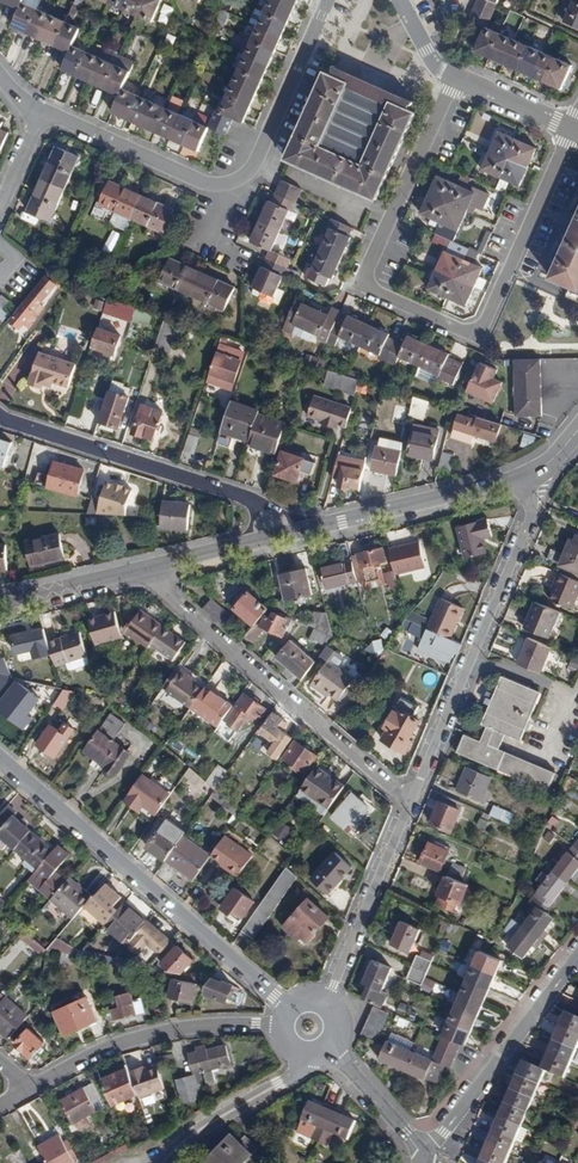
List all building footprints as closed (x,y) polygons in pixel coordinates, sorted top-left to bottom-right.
[(20,9),(23,2),(24,0),(1,0),(20,9)] [(153,22),(163,0),(103,0),(153,22)] [(220,112),(234,118),(244,123),(298,0),(270,0),(252,41),(246,55),(239,69),(220,112)] [(469,20),(486,27),(487,27),(490,19),(497,3),(490,0),(478,0),(469,20)] [(564,21),(577,27),(577,0),(571,0),(573,1),(564,21)] [(23,2),(20,9),(12,26),(70,51),(72,45),(80,28),(88,11),(73,4),(66,21),(23,2)] [(227,17),(220,14),(216,22),(223,25),(227,17)] [(486,27),(475,51),(561,89),(572,66),(488,28),(487,27),(486,27)] [(252,41),(246,38),(239,52),(246,55),(252,41)] [(72,45),(70,51),(68,55),(62,69),(120,95),(123,88),(130,71),(115,65),(101,58),(72,45)] [(120,55),(106,48),(101,58),(115,65),(120,55)] [(246,55),(239,52),(233,66),(239,69),(246,55)] [(135,61),(120,55),(115,65),(130,71),(135,61)] [(335,70),(331,77),(408,111),(411,104),(412,105),(413,104),(333,68),(334,69),(335,70)] [(321,72),(280,161),(373,203),(414,114),(408,111),(331,77),(321,72)] [(120,95),(112,112),(199,151),(209,128),(208,127),(123,88),(120,95)] [(217,111),(209,128),(227,135),(230,127),(234,118),(220,112),(217,111)] [(486,116),(478,113),(476,120),(483,124),(486,116)] [(9,133),(0,129),(4,122),(0,121),(0,153),(9,133)] [(499,131),(490,150),(509,159),(518,140),(499,131)] [(518,140),(509,159),(528,167),(537,148),(518,140)] [(56,146),(42,178),(65,189),(80,157),(56,146)] [(482,170),(501,178),(509,159),(490,150),(482,170)] [(528,167),(509,159),(501,178),(496,189),(504,193),(509,182),(520,186),(528,167)] [(438,176),(429,195),(448,203),(457,184),(438,176)] [(42,178),(27,211),(51,221),(65,189),(42,178)] [(142,195),(110,181),(100,204),(115,211),(132,218),(142,195)] [(269,200),(260,221),(280,230),(289,210),(292,211),(301,190),(281,181),(272,201),(269,200)] [(471,191),(457,184),(448,203),(467,212),(470,205),(482,210),(489,194),(473,187),(471,191)] [(175,210),(142,195),(132,218),(164,233),(175,210)] [(448,203),(429,195),(421,213),(431,218),(440,222),(448,203)] [(467,212),(448,203),(440,222),(437,227),(435,233),(454,241),(459,230),(467,212)] [(132,218),(115,211),(110,224),(126,231),(132,218)] [(565,246),(561,256),(551,277),(571,286),(577,290),(577,217),(565,246)] [(331,218),(328,227),(330,228),(321,249),(342,258),(351,237),(349,236),(352,228),(331,218)] [(440,222),(431,218),(429,224),(437,227),(440,222)] [(271,251),(280,230),(260,221),(251,242),(270,251),(266,258),(287,267),(291,259),(271,251)] [(565,246),(558,243),(554,253),(561,256),(565,246)] [(321,249),(312,269),(310,267),(305,276),(326,286),(330,277),(333,278),(342,258),(321,249)] [(445,251),(428,289),(466,306),(483,268),(445,251)] [(171,258),(161,282),(193,296),(203,273),(171,258)] [(266,258),(253,287),(263,292),(260,297),(261,301),(268,304),(272,303),(272,301),(278,288),(283,276),(288,278),(289,277),(292,270),(287,267),(266,258)] [(33,322),(31,321),(43,306),(40,304),(59,281),(46,271),(43,275),(45,277),(10,320),(20,328),(24,323),(29,328),(33,322)] [(203,273),(193,296),(224,311),(235,287),(203,273)] [(571,286),(567,296),(577,301),(577,290),(571,286)] [(285,291),(278,288),(272,301),(279,304),(285,291)] [(3,308),(9,301),(2,295),(0,298),(0,305),(3,308)] [(333,307),(329,315),(305,304),(306,302),(305,300),(301,298),(299,298),(298,301),(297,300),(288,321),(284,329),(293,333),(296,325),(314,333),(319,336),(318,339),(327,343),(327,342),(337,322),(341,311),(333,307)] [(106,299),(102,313),(131,322),(136,308),(106,299)] [(3,321),(9,313),(3,308),(0,305),(0,318),(3,321)] [(337,322),(327,342),(335,346),(340,336),(360,345),(370,325),(349,315),(344,325),(337,322)] [(109,327),(118,330),(122,320),(113,317),(109,327)] [(314,333),(296,325),(293,333),(310,341),(314,333)] [(370,325),(360,345),(380,354),(379,357),(387,361),(397,341),(389,337),(390,334),(370,325)] [(113,355),(114,355),(121,334),(99,327),(92,348),(105,352),(103,358),(111,360),(113,355)] [(220,387),(230,390),(243,353),(225,347),(228,338),(221,335),(218,345),(219,345),(208,381),(221,385),(220,387)] [(397,341),(387,361),(396,365),(400,357),(420,366),(430,345),(408,336),(404,344),(397,341)] [(430,345),(420,366),(440,375),(439,377),(454,384),(463,364),(448,357),(450,354),(430,345)] [(75,364),(39,352),(29,384),(42,388),(44,384),(52,387),(54,382),(68,387),(75,364)] [(515,360),(516,416),(542,416),(541,359),(515,360)] [(497,370),(480,362),(467,391),(493,402),(502,382),(494,378),(497,370)] [(331,386),(354,394),(358,379),(328,369),(324,380),(332,382),(331,386)] [(123,383),(112,379),(98,422),(119,428),(131,387),(123,385),(123,383)] [(409,415),(424,419),(429,401),(413,396),(409,415)] [(69,413),(79,416),(84,400),(74,397),(69,413)] [(324,426),(336,430),(343,408),(313,398),(307,417),(321,422),(325,423),(324,426)] [(249,442),(253,429),(258,414),(259,411),(230,401),(217,443),(230,447),(232,442),(236,443),(237,438),(249,442)] [(392,422),(404,424),(407,408),(395,406),(392,422)] [(132,434),(152,440),(157,425),(149,422),(151,414),(140,410),(132,434)] [(248,444),(276,453),(285,428),(286,424),(258,414),(253,429),(249,442),(248,444)] [(451,436),(470,442),(472,433),(495,440),(501,424),(470,414),(469,418),(458,414),(451,436)] [(407,452),(431,457),(438,429),(413,423),(407,452)] [(182,450),(193,454),(199,437),(188,433),(182,450)] [(523,434),(521,444),(532,447),(534,437),(523,434)] [(3,467),(11,444),(0,440),(0,466),(3,467)] [(370,470),(395,475),(401,451),(375,445),(370,470)] [(288,473),(298,477),(304,458),(283,451),(275,474),(286,478),(288,473)] [(350,486),(360,488),(363,469),(366,457),(338,451),(331,475),(340,477),(337,486),(349,489),(350,486)] [(438,467),(451,470),(454,454),(442,451),(438,467)] [(48,487),(77,495),(84,469),(55,461),(48,487)] [(91,499),(87,513),(120,514),(126,515),(127,506),(131,489),(123,486),(124,485),(114,482),(114,483),(106,481),(100,501),(91,499)] [(160,528),(187,530),(190,503),(162,500),(160,528)] [(484,538),(493,535),(489,518),(458,526),(466,557),(487,552),(484,538)] [(30,565),(64,558),(59,534),(25,540),(30,565)] [(547,559),(560,565),(577,572),(577,536),(575,542),(573,546),(569,544),(564,554),(551,549),(547,559)] [(394,571),(395,574),(425,567),(419,541),(389,548),(394,571)] [(367,582),(379,579),(375,564),(385,562),(381,548),(372,550),(372,547),(365,549),(366,552),(350,556),(351,561),(357,581),(366,578),(367,582)] [(314,571),(319,590),(357,581),(351,561),(314,571)] [(285,601),(312,594),(306,567),(279,574),(285,601)] [(388,589),(398,587),(395,574),(394,571),(384,573),(388,589)] [(550,600),(572,609),(577,595),(577,581),(559,573),(554,584),(557,584),(550,600)] [(254,625),(255,624),(268,609),(247,592),(233,608),(254,625)] [(427,628),(450,639),(463,608),(441,598),(427,628)] [(224,627),(232,618),(211,600),(203,609),(224,627)] [(536,601),(524,627),(549,638),(560,612),(536,601)] [(114,610),(88,616),(95,642),(120,635),(114,610)] [(141,610),(126,632),(148,648),(151,645),(163,627),(164,627),(141,610)] [(244,636),(252,643),(265,629),(282,637),(287,625),(284,624),(286,619),(273,612),(269,618),(265,616),(260,626),(255,624),(254,625),(244,636)] [(333,636),(332,632),(326,613),(316,612),(309,625),(314,627),(328,634),(333,636)] [(402,624),(410,628),(413,622),(405,619),(402,624)] [(410,628),(424,634),(427,628),(413,622),(410,628)] [(151,645),(173,661),(186,643),(163,627),(151,645)] [(314,639),(323,644),(328,634),(314,627),(308,639),(313,641),(314,639)] [(454,653),(456,654),(461,644),(450,639),(427,628),(424,634),(418,649),(449,663),(454,653)] [(43,630),(10,637),(14,656),(28,652),(33,661),(49,656),(43,630)] [(87,666),(89,661),(79,632),(48,642),(56,666),(73,661),(75,667),(79,668),(87,666)] [(499,636),(495,647),(509,653),(513,642),(499,636)] [(529,637),(518,663),(541,673),(552,647),(529,637)] [(276,656),(293,672),(309,654),(291,639),(276,656)] [(378,658),(384,649),(381,639),(373,641),(377,655),(378,658)] [(365,649),(377,655),(373,641),(365,649)] [(12,677),(2,651),(0,652),(0,674),(12,677)] [(340,700),(355,678),(330,660),(315,682),(332,694),(340,700)] [(162,688),(190,708),(203,690),(195,683),(197,681),(181,669),(179,672),(176,669),(162,688)] [(485,731),(484,734),(503,742),(506,734),(521,740),(541,692),(502,675),(495,694),(492,699),(482,724),(487,726),(485,731)] [(8,707),(23,719),(40,698),(35,694),(37,690),(40,684),(20,679),(5,696),(13,702),(8,707)] [(330,697),(332,694),(315,682),(313,684),(330,697)] [(37,690),(48,693),(50,686),(40,684),(37,690)] [(218,727),(225,717),(233,705),(206,685),(203,690),(190,708),(218,727)] [(53,706),(55,703),(64,689),(50,686),(48,693),(46,701),(53,706)] [(55,703),(63,709),(74,692),(64,689),(55,703)] [(485,697),(492,699),(495,694),(488,691),(485,697)] [(247,716),(256,722),(265,709),(245,693),(225,721),(237,730),(247,716)] [(412,741),(409,739),(420,721),(413,717),(420,707),(402,697),(387,721),(391,724),(382,739),(404,753),(412,741)] [(282,718),(273,711),(259,731),(275,742),(268,752),(277,758),(292,737),(278,727),(282,722),(280,721),(282,718)] [(133,745),(118,734),(126,724),(111,714),(98,732),(130,755),(131,753),(128,751),(133,745)] [(40,746),(55,757),(75,729),(66,723),(60,731),(50,724),(43,735),(46,737),(40,746)] [(477,735),(483,737),(484,734),(485,731),(480,729),(477,735)] [(116,775),(130,755),(98,732),(84,751),(104,767),(103,769),(104,772),(106,775),(109,777),(113,777),(116,775)] [(465,734),(458,752),(549,791),(556,772),(500,748),(503,742),(484,734),(483,737),(481,741),(465,734)] [(305,772),(316,756),(296,741),(285,757),(305,772)] [(207,781),(217,789),(229,772),(219,765),(207,781)] [(467,766),(457,790),(482,801),(492,777),(467,766)] [(202,788),(207,781),(190,767),(184,775),(200,790),(202,788)] [(297,795),(325,815),(344,786),(317,767),(297,795)] [(148,808),(156,814),(171,794),(143,773),(124,800),(139,811),(144,804),(149,807),(148,808)] [(212,795),(217,789),(207,781),(202,788),(207,791),(212,796),(212,795)] [(238,817),(242,811),(217,789),(212,795),(235,814),(238,817)] [(199,802),(205,806),(212,796),(207,791),(199,802)] [(333,817),(352,834),(375,807),(361,795),(358,798),(353,793),(333,817)] [(440,800),(430,824),(452,833),(462,809),(461,809),(464,803),(444,795),(441,800),(440,800)] [(14,814),(16,812),(8,805),(1,812),(0,814),(0,835),(16,848),(32,830),(27,825),(29,823),(24,818),(22,821),(14,814)] [(494,806),(490,815),(491,815),(509,823),(513,814),(494,806)] [(483,812),(477,826),(486,829),(491,815),(490,815),(483,812)] [(229,822),(233,825),(238,817),(235,814),(229,822)] [(276,830),(291,840),(296,833),(282,822),(276,830)] [(15,850),(38,869),(55,850),(32,830),(16,848),(15,850)] [(148,847),(166,860),(178,843),(160,831),(148,847)] [(166,861),(193,880),(211,855),(184,835),(178,843),(166,860),(166,861)] [(227,867),(239,876),(254,855),(226,835),(214,850),(212,854),(228,865),(227,867)] [(437,841),(436,845),(449,851),(451,848),(437,841)] [(430,842),(421,861),(441,870),(450,851),(449,851),(436,845),(430,842)] [(55,872),(69,855),(59,845),(55,850),(38,869),(29,880),(51,899),(66,881),(55,872)] [(547,866),(569,883),(577,871),(577,849),(573,845),(559,863),(553,859),(547,866)] [(311,877),(329,893),(352,868),(334,852),(311,877)] [(454,863),(449,875),(461,881),(466,868),(454,863)] [(542,884),(537,890),(538,891),(534,895),(548,906),(552,902),(553,902),(569,883),(547,866),(543,871),(549,876),(542,884)] [(242,930),(254,938),(297,876),(287,867),(242,930)] [(536,880),(542,884),(549,876),(543,871),(536,880)] [(449,875),(447,874),(435,904),(457,913),(469,884),(461,881),(449,875)] [(51,899),(73,918),(84,905),(93,895),(71,876),(66,881),(51,899)] [(96,896),(94,894),(93,895),(84,905),(105,923),(117,909),(113,905),(121,896),(107,883),(96,896)] [(223,907),(242,920),(255,901),(236,888),(223,907)] [(520,914),(516,920),(539,938),(554,918),(545,911),(548,906),(534,895),(529,901),(537,908),(533,913),(528,920),(522,916),(520,914)] [(315,931),(328,916),(309,899),(295,914),(289,921),(287,923),(292,927),(289,930),(296,936),(299,933),(308,941),(312,941),(316,936),(315,931)] [(104,924),(128,944),(147,922),(124,901),(117,909),(105,923),(104,924)] [(522,916),(528,920),(533,913),(528,909),(522,916)] [(284,917),(289,921),(295,914),(291,910),(284,917)] [(401,920),(391,944),(410,953),(421,929),(401,920)] [(518,933),(508,946),(523,958),(539,938),(516,920),(510,927),(518,933)] [(20,925),(25,929),(28,925),(23,921),(20,925)] [(129,946),(138,953),(153,937),(159,942),(157,945),(163,951),(172,941),(150,922),(129,946)] [(41,955),(46,949),(24,930),(19,936),(41,955)] [(38,939),(47,946),(53,939),(44,932),(38,939)] [(181,973),(193,959),(172,941),(163,951),(156,958),(167,968),(165,970),(171,975),(174,972),(181,973)] [(480,950),(473,965),(496,974),(502,960),(480,950)] [(422,951),(420,956),(431,960),(433,956),(422,951)] [(417,954),(412,966),(426,973),(430,963),(431,960),(420,956),(417,954)] [(373,960),(364,984),(370,986),(365,999),(376,1004),(382,1007),(387,994),(381,991),(391,967),(373,960)] [(473,965),(467,979),(490,988),(496,974),(473,965)] [(412,966),(407,978),(422,985),(425,977),(426,973),(412,966)] [(206,992),(227,1001),(233,985),(223,980),(222,982),(212,977),(206,984),(206,992)] [(181,997),(194,1000),(198,983),(175,978),(171,995),(173,995),(173,997),(180,998),(181,997)] [(425,978),(421,988),(432,993),(436,983),(425,978)] [(467,979),(461,993),(484,1002),(490,988),(467,979)] [(112,1021),(145,1011),(140,997),(132,1000),(129,992),(116,996),(118,999),(111,1001),(113,1005),(105,1008),(111,1027),(114,1026),(112,1021)] [(461,993),(455,1007),(478,1016),(484,1002),(461,993)] [(9,1038),(28,1015),(6,997),(5,998),(0,1004),(0,1030),(9,1038)] [(65,1035),(98,1020),(88,997),(55,1012),(65,1035)] [(374,1007),(371,1014),(386,1021),(390,1014),(374,1007)] [(455,1007),(449,1021),(472,1030),(478,1016),(455,1007)] [(560,1027),(577,1035),(577,1018),(566,1012),(560,1027)] [(371,1014),(368,1021),(383,1028),(386,1021),(371,1014)] [(368,1021),(364,1028),(380,1035),(383,1028),(368,1021)] [(449,1021),(443,1035),(461,1043),(465,1045),(472,1030),(449,1021)] [(554,1041),(576,1050),(577,1046),(577,1035),(560,1027),(554,1041)] [(380,1035),(364,1028),(361,1035),(376,1042),(380,1035)] [(17,1044),(33,1057),(46,1042),(31,1029),(17,1044)] [(443,1035),(440,1043),(458,1051),(461,1043),(443,1035)] [(411,1050),(388,1041),(380,1059),(403,1069),(411,1050)] [(554,1041),(548,1055),(570,1064),(576,1050),(554,1041)] [(440,1043),(436,1052),(454,1059),(458,1051),(440,1043)] [(205,1107),(199,1084),(196,1074),(201,1073),(205,1072),(208,1083),(216,1081),(213,1070),(230,1065),(225,1044),(207,1049),(205,1045),(197,1047),(198,1051),(188,1053),(194,1075),(190,1076),(197,1100),(198,1099),(201,1109),(205,1107)] [(432,1060),(411,1050),(403,1069),(426,1079),(426,1078),(438,1083),(445,1065),(432,1060)] [(436,1052),(432,1060),(445,1065),(450,1068),(454,1059),(436,1052)] [(548,1055),(542,1069),(546,1070),(564,1078),(570,1064),(548,1055)] [(542,1069),(523,1061),(517,1075),(540,1085),(546,1070),(542,1069)] [(139,1098),(164,1090),(159,1071),(158,1067),(149,1070),(148,1067),(144,1069),(130,1073),(133,1082),(137,1094),(139,1098)] [(112,1104),(137,1094),(133,1082),(130,1073),(129,1071),(128,1069),(101,1080),(112,1104)] [(540,1085),(517,1075),(511,1089),(534,1099),(540,1085)] [(182,1104),(197,1100),(190,1076),(175,1080),(182,1104)] [(91,1122),(88,1117),(98,1111),(98,1112),(106,1108),(91,1083),(74,1092),(67,1096),(60,1100),(74,1124),(70,1126),(73,1132),(91,1122)] [(67,1096),(74,1092),(71,1088),(64,1092),(67,1096)] [(534,1099),(511,1089),(505,1103),(527,1113),(534,1099)] [(310,1102),(302,1120),(316,1126),(311,1139),(319,1143),(325,1130),(333,1111),(310,1102)] [(505,1103),(499,1117),(521,1127),(527,1113),(505,1103)] [(31,1130),(38,1126),(30,1111),(22,1116),(31,1130)] [(333,1111),(325,1130),(319,1143),(328,1146),(333,1134),(348,1140),(356,1121),(333,1111)] [(499,1117),(493,1131),(515,1141),(521,1127),(499,1117)] [(493,1131),(487,1145),(509,1155),(515,1141),(493,1131)] [(59,1134),(38,1145),(48,1162),(75,1162),(59,1134)] [(254,1154),(235,1135),(208,1162),(246,1162),(254,1154)] [(107,1162),(131,1148),(129,1142),(91,1162),(105,1162),(107,1162)] [(481,1159),(490,1162),(506,1162),(509,1155),(487,1145),(481,1159)]
